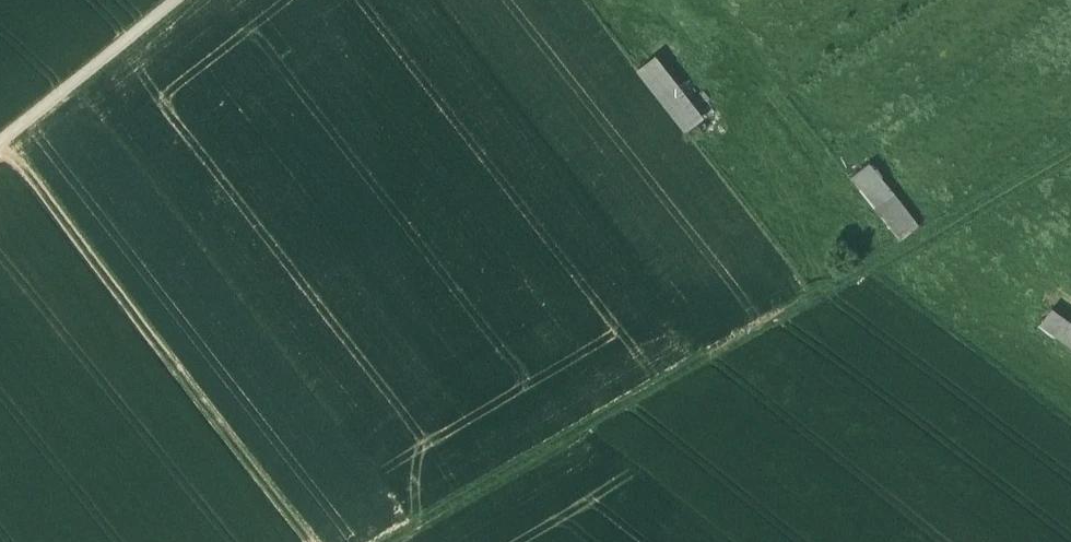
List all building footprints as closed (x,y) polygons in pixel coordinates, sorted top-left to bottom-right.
[(691,134),(712,118),(663,55),(642,71),(691,134)] [(875,162),(856,177),(903,235),(922,220),(875,162)] [(1070,346),(1070,319),(1055,310),(1043,330),(1070,346)]
